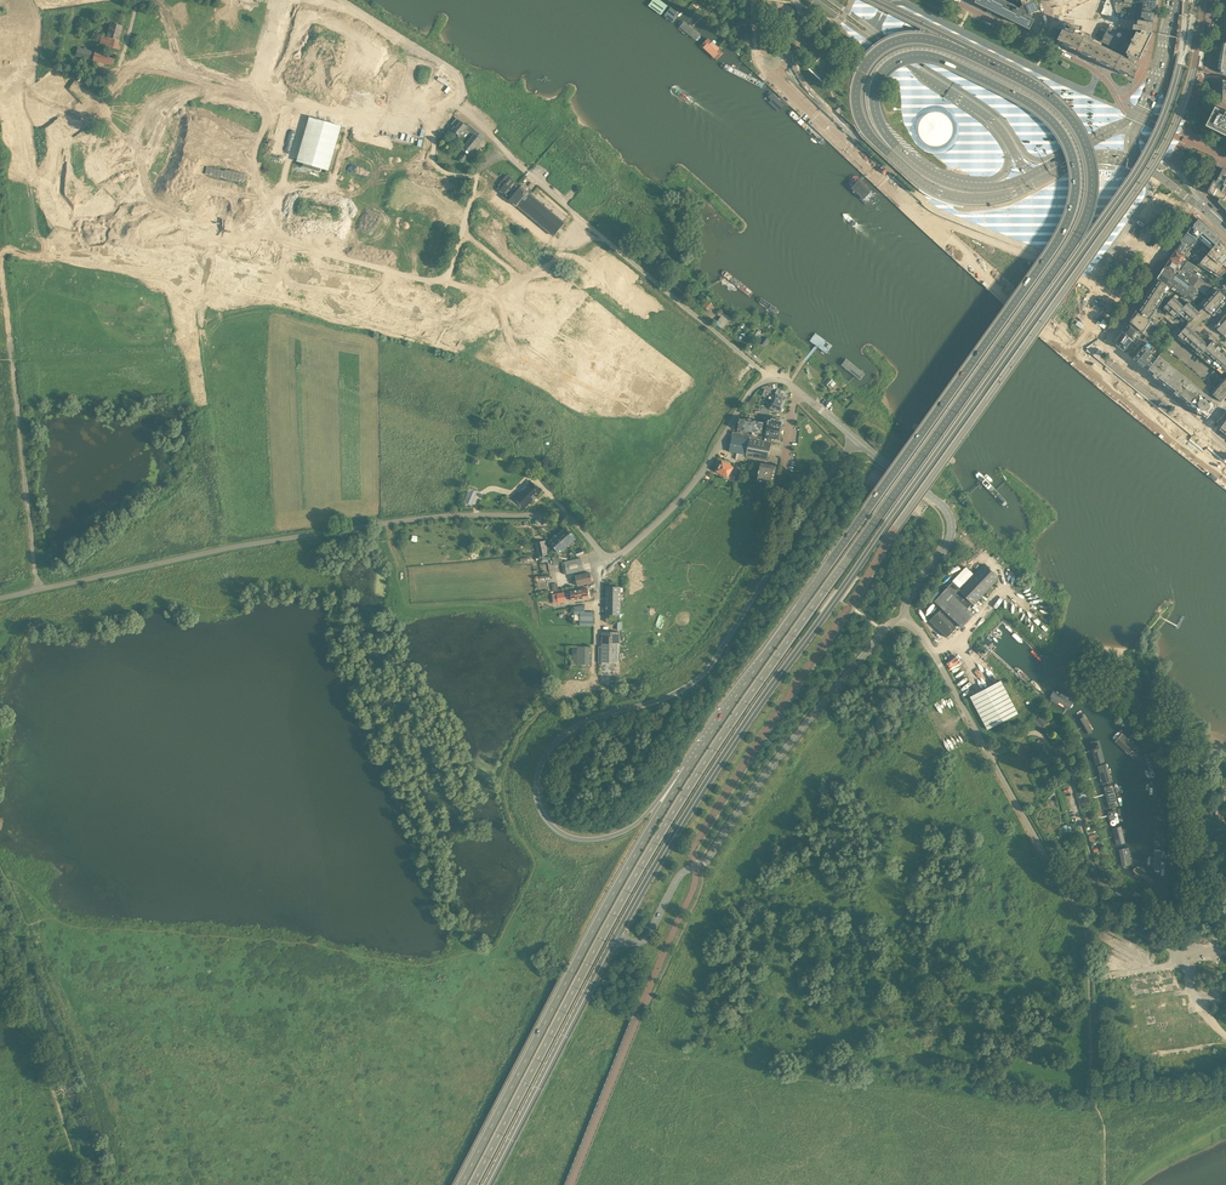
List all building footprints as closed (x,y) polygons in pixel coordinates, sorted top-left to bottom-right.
[(650,5),(674,21),(682,12),(672,5),(664,0),(653,0),(650,5)] [(1028,29),(1032,21),(1030,20),(1023,16),(1024,13),(1018,10),(1007,4),(998,0),(977,0),(975,3),(1001,16),(1028,29)] [(1129,8),(1155,12),(1157,0),(1113,0),(1114,6),(1121,7),(1129,8)] [(670,27),(674,25),(674,22),(643,1),(640,2),(639,6),(670,27)] [(1034,1),(1023,6),(1028,15),(1031,14),(1038,11),(1034,1)] [(183,13),(183,16),(187,16),(187,3),(178,3),(179,13),(183,13)] [(195,14),(203,18),(206,9),(198,6),(195,14)] [(218,8),(216,13),(221,14),(220,16),(229,18),(231,12),(218,8)] [(1128,19),(1153,23),(1155,12),(1129,8),(1128,19)] [(161,11),(155,17),(163,24),(168,17),(161,11)] [(679,27),(696,41),(698,41),(700,40),(701,37),(701,36),(691,28),(684,22),(683,21),(682,21),(681,21),(679,22),(678,24),(678,25),(679,26),(679,27)] [(102,35),(102,39),(100,44),(104,45),(104,46),(117,49),(117,48),(119,49),(120,46),(118,45),(119,40),(122,27),(110,24),(107,36),(102,35)] [(1133,63),(1134,63),(1134,64),(1136,59),(1125,54),(1081,32),(1081,28),(1064,25),(1063,29),(1064,30),(1064,31),(1063,30),(1062,30),(1056,41),(1133,79),(1139,67),(1133,64),(1133,63)] [(149,34),(157,36),(158,32),(162,34),(163,29),(151,26),(149,34)] [(220,26),(210,27),(211,35),(220,35),(220,26)] [(708,38),(700,46),(716,61),(724,53),(718,48),(708,38)] [(146,40),(143,48),(153,50),(155,42),(146,40)] [(216,54),(218,46),(209,43),(206,51),(216,54)] [(101,53),(79,47),(77,57),(99,62),(112,65),(114,59),(101,55),(101,53)] [(202,59),(198,67),(207,71),(211,64),(202,59)] [(743,79),(761,88),(763,88),(764,88),(765,86),(766,85),(765,84),(764,83),(761,81),(749,75),(741,71),(732,67),(729,66),(726,65),(724,65),(724,66),(723,66),(723,68),(724,69),(728,72),(732,74),(743,79)] [(713,69),(708,74),(747,100),(753,96),(713,69)] [(763,90),(760,91),(759,93),(763,102),(781,117),(787,118),(789,117),(787,111),(771,96),(769,94),(763,90)] [(1210,127),(1218,131),(1225,135),(1225,113),(1218,109),(1210,127)] [(796,112),(791,117),(827,151),(832,146),(796,112)] [(321,169),(329,171),(342,126),(310,117),(297,162),(303,163),(302,166),(320,171),(321,169)] [(467,143),(462,149),(464,152),(458,160),(462,163),(462,162),(463,163),(469,155),(475,147),(477,148),(479,145),(478,144),(481,140),(474,134),(474,135),(468,129),(469,128),(457,118),(451,124),(454,127),(452,129),(459,135),(458,136),(464,141),(465,140),(467,143)] [(361,139),(363,132),(356,130),(354,137),(361,139)] [(804,136),(820,150),(823,147),(807,133),(804,136)] [(246,182),(247,174),(206,166),(205,174),(246,182)] [(1216,180),(1210,193),(1216,196),(1221,198),(1225,201),(1225,200),(1225,171),(1225,170),(1222,176),(1217,174),(1214,180),(1216,180)] [(507,175),(500,183),(498,185),(499,186),(497,189),(490,198),(542,242),(537,249),(540,251),(545,245),(560,227),(564,223),(507,175)] [(1192,227),(1191,226),(1186,233),(1197,241),(1210,250),(1215,245),(1220,239),(1219,238),(1219,239),(1198,219),(1193,225),(1193,226),(1192,227)] [(85,223),(82,235),(94,239),(97,226),(85,223)] [(1186,233),(1180,242),(1190,249),(1191,247),(1192,248),(1197,241),(1186,233)] [(1220,239),(1215,245),(1210,250),(1205,257),(1203,257),(1197,265),(1220,279),(1222,277),(1221,276),(1225,270),(1225,245),(1220,239)] [(1180,242),(1175,251),(1184,256),(1185,257),(1187,258),(1190,253),(1188,252),(1190,249),(1180,242)] [(1203,257),(1207,250),(1201,246),(1197,252),(1203,257)] [(1184,257),(1184,256),(1175,251),(1170,258),(1179,264),(1180,264),(1180,265),(1192,272),(1196,275),(1198,272),(1193,269),(1195,266),(1185,260),(1186,259),(1184,257)] [(277,266),(280,254),(271,252),(268,264),(277,266)] [(1180,264),(1179,264),(1170,258),(1164,267),(1176,275),(1175,275),(1179,277),(1182,279),(1183,279),(1193,286),(1192,286),(1206,295),(1212,289),(1211,287),(1198,278),(1182,268),(1180,271),(1178,269),(1180,265),(1180,264)] [(1176,275),(1164,267),(1156,279),(1169,288),(1185,299),(1193,304),(1198,296),(1195,294),(1198,291),(1195,289),(1179,278),(1179,277),(1175,275),(1176,275)] [(1206,295),(1206,296),(1197,307),(1193,304),(1185,299),(1169,288),(1156,279),(1147,293),(1134,313),(1129,321),(1129,322),(1130,321),(1131,320),(1132,320),(1133,318),(1134,317),(1135,316),(1135,315),(1137,313),(1150,321),(1157,326),(1160,323),(1171,332),(1170,333),(1222,376),(1225,371),(1225,284),(1224,287),(1222,286),(1221,287),(1219,290),(1215,286),(1213,288),(1213,287),(1212,289),(1206,295)] [(709,310),(714,304),(707,299),(703,305),(709,310)] [(724,312),(715,323),(723,329),(732,318),(724,312)] [(1146,336),(1150,339),(1150,338),(1149,338),(1157,326),(1150,321),(1137,313),(1135,315),(1135,316),(1134,317),(1133,318),(1132,320),(1131,320),(1130,321),(1129,322),(1129,323),(1142,333),(1146,336)] [(1138,337),(1142,333),(1129,323),(1128,322),(1122,332),(1131,340),(1132,341),(1137,335),(1138,337)] [(757,331),(753,337),(757,340),(761,334),(757,331)] [(815,332),(808,342),(827,354),(834,345),(815,332)] [(1123,351),(1131,340),(1122,332),(1115,342),(1115,345),(1123,351)] [(1134,343),(1138,346),(1139,345),(1142,340),(1138,337),(1137,335),(1132,341),(1134,343)] [(1150,339),(1146,336),(1142,340),(1139,345),(1142,348),(1138,353),(1133,359),(1146,369),(1153,360),(1156,357),(1150,352),(1153,348),(1147,343),(1150,339)] [(765,337),(760,343),(764,346),(769,339),(765,337)] [(1133,352),(1138,346),(1134,343),(1129,349),(1133,352)] [(1210,414),(1218,404),(1202,391),(1206,386),(1202,380),(1199,378),(1196,375),(1191,371),(1186,366),(1181,362),(1175,358),(1172,356),(1169,354),(1163,350),(1158,356),(1147,370),(1205,417),(1210,414)] [(848,353),(837,362),(859,387),(870,378),(848,353)] [(830,378),(825,384),(828,387),(833,381),(830,378)] [(1220,402),(1225,395),(1225,379),(1224,378),(1211,393),(1220,402)] [(781,412),(783,407),(787,397),(788,395),(776,390),(775,393),(774,396),(770,395),(771,392),(764,389),(762,396),(772,400),(772,402),(770,408),(769,408),(769,409),(773,411),(773,409),(774,410),(775,410),(781,412)] [(767,425),(782,428),(783,427),(782,427),(783,422),(782,420),(771,418),(771,420),(768,420),(767,425)] [(737,430),(739,430),(743,431),(745,420),(739,419),(739,421),(738,421),(738,423),(739,423),(737,430)] [(763,423),(757,422),(755,434),(758,435),(758,433),(761,434),(763,423)] [(769,430),(769,431),(769,432),(781,434),(782,428),(767,425),(766,429),(769,430)] [(746,433),(746,431),(743,431),(739,430),(738,433),(737,432),(732,431),(729,451),(737,453),(746,455),(749,438),(750,438),(750,435),(743,433),(743,432),(746,433)] [(780,441),(781,434),(769,432),(769,431),(766,431),(765,436),(768,436),(768,438),(780,441)] [(768,438),(750,435),(750,438),(771,442),(770,448),(779,449),(780,444),(780,441),(768,438)] [(749,438),(746,455),(746,456),(768,461),(770,448),(771,442),(750,438),(749,438)] [(745,461),(746,456),(746,455),(737,453),(735,459),(745,461)] [(722,461),(719,466),(730,472),(733,467),(722,461)] [(760,463),(760,464),(759,470),(760,470),(759,474),(758,474),(757,481),(772,484),(776,466),(760,463)] [(730,472),(719,466),(716,471),(727,477),(730,472)] [(516,497),(524,505),(525,507),(541,492),(531,482),(516,497)] [(575,539),(565,527),(549,541),(560,553),(575,539)] [(535,543),(538,556),(548,554),(545,541),(537,542),(536,537),(531,538),(532,544),(535,543)] [(581,558),(572,560),(561,562),(564,574),(584,570),(581,558)] [(929,620),(929,621),(947,638),(947,637),(946,637),(947,636),(959,624),(960,626),(961,627),(968,621),(973,615),(967,609),(972,604),(973,603),(997,577),(990,571),(984,565),(960,590),(955,585),(953,583),(952,582),(934,601),(938,605),(942,609),(931,620),(930,621),(929,620)] [(969,570),(965,566),(952,581),(953,582),(954,583),(955,584),(959,588),(973,574),(969,570)] [(575,576),(576,579),(573,580),(574,585),(577,584),(577,585),(592,582),(590,572),(575,576)] [(619,622),(620,587),(606,587),(606,592),(606,622),(616,622),(617,629),(622,629),(622,622),(619,622)] [(589,597),(589,592),(571,595),(571,600),(589,597)] [(593,612),(580,611),(580,620),(583,620),(583,623),(587,623),(587,620),(593,620),(593,612)] [(598,675),(619,675),(619,632),(602,632),(602,646),(599,647),(598,675)] [(577,646),(577,664),(589,665),(589,646),(577,646)] [(972,695),(970,697),(987,729),(1018,713),(1000,681),(972,695)] [(1069,716),(1083,705),(1078,701),(1074,698),(1066,693),(1060,688),(1055,685),(1042,701),(1046,705),(1052,708),(1060,711),(1066,713),(1069,716)] [(1041,715),(1035,721),(1034,721),(1041,728),(1048,721),(1045,717),(1042,714),(1041,715)] [(1133,763),(1150,743),(1125,725),(1109,742),(1133,763)] [(1101,734),(1084,740),(1085,743),(1087,751),(1089,760),(1091,766),(1091,768),(1109,763),(1106,749),(1101,734)] [(1054,737),(1050,740),(1055,746),(1059,743),(1054,737)] [(1072,748),(1069,739),(1063,741),(1066,750),(1072,748)] [(1069,764),(1071,772),(1077,771),(1075,763),(1069,764)] [(1109,763),(1091,768),(1096,787),(1115,782),(1113,774),(1109,763)] [(1121,807),(1115,782),(1096,787),(1102,807),(1103,812),(1121,807)] [(1103,812),(1107,829),(1126,823),(1121,807),(1103,812)] [(1113,849),(1131,843),(1129,834),(1126,823),(1107,829),(1109,836),(1113,849)] [(1120,872),(1122,873),(1138,864),(1136,858),(1131,843),(1113,849),(1114,852),(1117,865),(1119,870),(1120,872)] [(1168,864),(1168,846),(1149,847),(1150,857),(1150,871),(1168,898),(1168,887),(1168,864)] [(1168,898),(1150,871),(1138,864),(1122,873),(1124,874),(1168,898)] [(658,955),(657,955),(658,950),(651,949),(649,957),(658,958),(658,955)]
